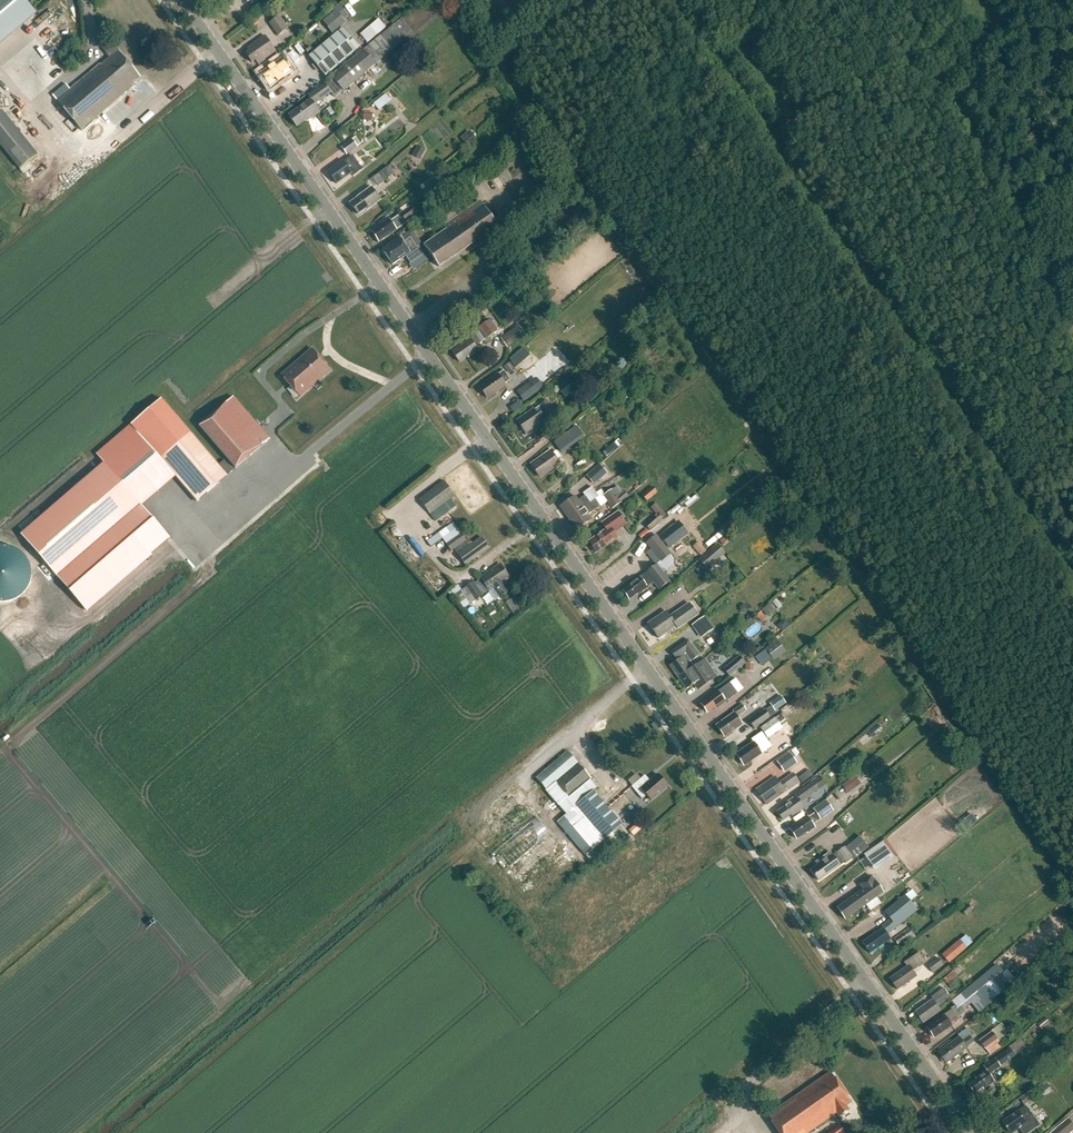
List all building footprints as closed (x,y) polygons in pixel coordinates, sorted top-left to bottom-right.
[(25,0),(0,0),(0,44),(36,13),(25,0)] [(256,10),(267,3),(265,0),(254,0),(250,2),(256,10)] [(330,17),(338,27),(345,22),(343,20),(348,15),(339,4),(328,14),(330,17)] [(371,40),(389,24),(381,16),(364,32),(371,40)] [(326,84),(309,95),(311,100),(289,115),(297,127),(306,121),(307,122),(320,113),(315,104),(332,93),(336,97),(343,91),(344,91),(412,33),(399,19),(332,77),(333,78),(326,84)] [(270,29),(279,42),(289,35),(280,23),(270,29)] [(313,66),(317,71),(319,69),(325,77),(360,48),(343,28),(309,57),(315,64),(313,66)] [(274,49),(265,37),(248,48),(250,51),(246,54),(252,63),(256,60),(259,64),(278,51),(276,48),(274,49)] [(53,96),(81,130),(136,84),(135,82),(140,78),(112,45),(105,51),(111,58),(102,66),(100,64),(70,89),(66,84),(53,96)] [(261,75),(268,86),(276,80),(276,82),(289,72),(280,59),(269,66),(270,68),(261,75)] [(31,66),(34,72),(42,68),(38,62),(31,66)] [(37,93),(42,90),(37,79),(31,82),(37,93)] [(390,93),(377,99),(380,106),(394,100),(390,93)] [(16,102),(12,105),(23,119),(27,116),(16,102)] [(21,174),(39,159),(2,114),(0,116),(0,149),(21,174)] [(352,140),(341,147),(347,155),(358,148),(352,140)] [(328,172),(337,185),(351,174),(353,176),(363,170),(353,156),(344,162),(343,161),(328,172)] [(487,171),(498,188),(504,183),(493,167),(487,171)] [(30,181),(40,174),(38,170),(27,177),(30,181)] [(372,179),(377,187),(389,178),(383,170),(372,179)] [(422,184),(427,190),(437,182),(432,176),(422,184)] [(359,198),(351,204),(359,214),(366,209),(367,210),(381,200),(371,188),(358,198),(359,198)] [(460,211),(470,205),(463,195),(437,212),(444,222),(454,216),(455,219),(444,226),(447,230),(424,246),(439,267),(454,257),(469,246),(484,236),(497,226),(483,205),(480,201),(462,214),(460,211)] [(412,209),(397,219),(391,223),(390,220),(382,226),(382,227),(372,233),(378,242),(385,238),(386,238),(407,224),(407,223),(417,216),(412,209)] [(419,247),(416,248),(410,238),(403,243),(400,238),(382,250),(392,265),(408,254),(410,256),(407,258),(411,264),(424,255),(419,247)] [(517,296),(506,297),(507,308),(518,307),(517,296)] [(497,330),(489,320),(472,332),(473,333),(450,350),(459,362),(467,357),(468,358),(478,351),(475,346),(497,330)] [(518,325),(500,338),(506,347),(524,334),(518,325)] [(312,349),(281,375),(288,383),(291,380),(303,394),(313,385),(312,384),(318,379),(319,380),(330,371),(321,359),(319,361),(316,358),(318,356),(312,349)] [(550,374),(539,360),(528,369),(534,377),(539,383),(540,383),(550,374)] [(502,366),(508,374),(514,369),(509,362),(502,366)] [(505,383),(511,380),(504,370),(499,374),(498,373),(480,386),(488,398),(507,385),(505,383)] [(516,390),(523,400),(543,386),(540,383),(539,383),(534,377),(516,390)] [(233,397),(199,426),(236,468),(270,439),(233,397)] [(140,505),(175,477),(159,458),(189,432),(161,399),(97,454),(105,463),(140,505)] [(517,421),(526,434),(543,422),(543,421),(549,417),(550,419),(557,414),(547,400),(540,405),(534,409),(517,421)] [(564,434),(554,441),(561,451),(583,435),(576,426),(564,434)] [(227,476),(190,432),(189,432),(159,458),(175,477),(196,502),(227,476)] [(541,457),(542,459),(532,466),(539,476),(550,469),(550,470),(561,463),(557,459),(560,457),(556,451),(553,453),(551,449),(541,457)] [(105,463),(21,534),(57,577),(140,505),(105,463)] [(608,473),(600,464),(586,476),(594,485),(608,473)] [(453,493),(441,478),(416,497),(433,520),(453,504),(448,497),(453,493)] [(618,486),(612,489),(617,497),(623,493),(618,486)] [(642,495),(647,501),(658,492),(652,486),(642,495)] [(560,507),(568,518),(595,499),(599,497),(596,494),(592,487),(583,493),(585,496),(578,501),(575,496),(560,507)] [(604,495),(603,496),(607,501),(612,509),(621,502),(617,497),(612,489),(604,495)] [(599,497),(595,499),(600,506),(607,501),(603,496),(604,495),(601,491),(596,494),(599,497)] [(568,518),(576,530),(591,519),(588,515),(600,506),(595,499),(568,518)] [(642,527),(648,533),(667,515),(655,502),(650,507),(656,514),(642,527)] [(140,505),(57,577),(86,610),(170,538),(140,505)] [(606,529),(588,541),(595,551),(606,544),(608,545),(618,538),(612,529),(625,520),(624,519),(626,518),(621,510),(619,511),(601,523),(606,529)] [(447,537),(461,527),(455,519),(441,530),(447,537)] [(678,521),(659,536),(668,547),(687,533),(678,521)] [(720,531),(714,537),(717,540),(719,539),(719,540),(724,536),(720,531)] [(481,537),(481,538),(472,544),(468,538),(466,540),(461,533),(446,544),(451,551),(454,549),(465,565),(489,548),(481,537)] [(661,561),(669,554),(670,553),(656,535),(646,543),(661,561)] [(712,538),(705,544),(708,548),(715,542),(712,538)] [(692,547),(700,555),(706,550),(698,542),(692,547)] [(698,560),(707,570),(725,554),(717,544),(698,560)] [(623,591),(629,598),(639,591),(640,593),(654,582),(659,589),(670,580),(663,572),(673,564),(673,559),(669,554),(661,561),(657,564),(641,577),(623,591)] [(474,583),(474,582),(466,587),(475,601),(483,596),(482,595),(489,590),(489,591),(495,587),(502,596),(510,591),(503,582),(509,578),(502,566),(499,568),(498,565),(480,578),(481,579),(474,583)] [(666,611),(648,623),(658,638),(675,626),(677,628),(697,615),(689,603),(669,616),(666,611)] [(762,610),(767,617),(775,610),(769,603),(762,610)] [(756,616),(762,623),(766,618),(760,612),(756,616)] [(705,617),(691,626),(701,639),(714,630),(705,617)] [(873,644),(877,640),(872,633),(867,637),(873,644)] [(669,665),(677,677),(693,666),(690,661),(698,655),(687,640),(671,651),(675,658),(676,657),(678,659),(669,665)] [(784,650),(777,640),(765,649),(766,649),(772,658),(784,650)] [(739,656),(723,669),(729,677),(745,663),(739,656)] [(694,683),(699,689),(713,679),(700,661),(693,666),(677,677),(686,689),(694,683)] [(738,693),(731,682),(702,703),(708,712),(717,705),(719,707),(738,693)] [(764,708),(747,719),(753,728),(770,717),(768,715),(786,703),(780,694),(769,702),(771,705),(765,709),(764,708)] [(717,726),(724,735),(734,728),(736,729),(743,723),(737,716),(746,709),(742,703),(732,710),(734,712),(724,719),(725,720),(717,726)] [(754,741),(744,748),(744,749),(737,754),(744,764),(754,756),(756,757),(762,752),(756,744),(765,738),(766,739),(779,729),(772,719),(759,728),(761,732),(752,739),(754,741)] [(746,724),(732,733),(741,745),(754,736),(746,724)] [(597,786),(590,778),(591,777),(568,750),(536,778),(567,812),(558,820),(587,853),(623,823),(594,789),(597,786)] [(776,760),(783,771),(796,762),(789,751),(776,760)] [(767,798),(769,802),(799,781),(792,772),(778,782),(774,776),(755,789),(763,801),(767,798)] [(636,792),(641,788),(650,799),(667,785),(658,773),(647,782),(642,776),(631,785),(636,792)] [(775,811),(782,820),(791,814),(792,816),(804,807),(800,801),(824,784),(818,776),(807,783),(808,784),(793,794),(794,795),(783,803),(784,805),(775,811)] [(854,788),(860,784),(855,777),(849,781),(854,788)] [(503,795),(508,791),(500,781),(495,785),(503,795)] [(813,808),(815,811),(808,816),(790,828),(797,838),(807,831),(807,832),(816,826),(813,823),(833,809),(826,799),(813,808)] [(917,800),(908,807),(912,812),(921,804),(917,800)] [(491,854),(532,901),(576,864),(534,816),(491,854)] [(811,868),(819,880),(840,865),(845,861),(846,862),(853,857),(854,859),(878,840),(869,827),(846,846),(846,845),(833,854),(831,851),(816,861),(818,864),(811,868)] [(863,854),(874,869),(893,856),(882,841),(863,854)] [(863,890),(837,908),(845,919),(884,893),(876,881),(876,882),(872,876),(860,885),(863,890)] [(881,926),(882,927),(862,942),(870,952),(889,938),(887,933),(917,910),(905,895),(884,911),(890,919),(881,926)] [(917,936),(910,926),(894,937),(898,944),(910,936),(912,939),(917,936)] [(965,936),(942,955),(949,963),(972,943),(965,936)] [(904,962),(907,966),(889,978),(897,989),(917,975),(913,970),(926,961),(919,951),(904,962)] [(927,965),(932,972),(943,965),(938,957),(927,965)] [(944,1013),(944,1012),(933,1020),(934,1021),(927,1026),(934,1036),(952,1024),(952,1025),(960,1020),(957,1016),(963,1012),(962,1010),(970,1004),(977,1013),(991,1003),(990,1001),(1010,984),(1001,973),(1004,970),(998,963),(948,1002),(952,1007),(944,1013)] [(943,980),(947,984),(957,975),(957,976),(964,970),(959,965),(952,971),(953,971),(943,980)] [(937,1006),(950,997),(943,987),(931,997),(932,999),(914,1011),(922,1023),(940,1010),(937,1006)] [(992,1029),(979,1038),(983,1044),(993,1036),(992,1034),(994,1032),(992,1029)] [(967,1047),(967,1046),(974,1041),(969,1035),(962,1040),(959,1036),(938,1051),(946,1062),(967,1047)] [(989,1073),(1015,1055),(1010,1048),(1005,1051),(1004,1050),(994,1058),(984,1066),(986,1069),(974,1077),(975,1079),(968,1084),(974,1092),(981,1087),(982,1088),(994,1080),(989,1073)] [(964,1068),(974,1066),(972,1054),(962,1056),(964,1068)] [(780,1132),(808,1132),(837,1113),(839,1116),(848,1110),(845,1105),(850,1101),(830,1072),(768,1116),(780,1132)] [(1046,1079),(1039,1085),(1044,1092),(1052,1086),(1046,1079)] [(1030,1090),(1020,1097),(1025,1104),(1035,1097),(1030,1090)] [(1019,1128),(1022,1132),(1028,1132),(1039,1125),(1032,1114),(1031,1114),(1025,1106),(1004,1121),(1012,1132),(1019,1128)] [(1072,1129),(1072,1125),(1068,1119),(1052,1132),(1068,1132),(1072,1129)]
